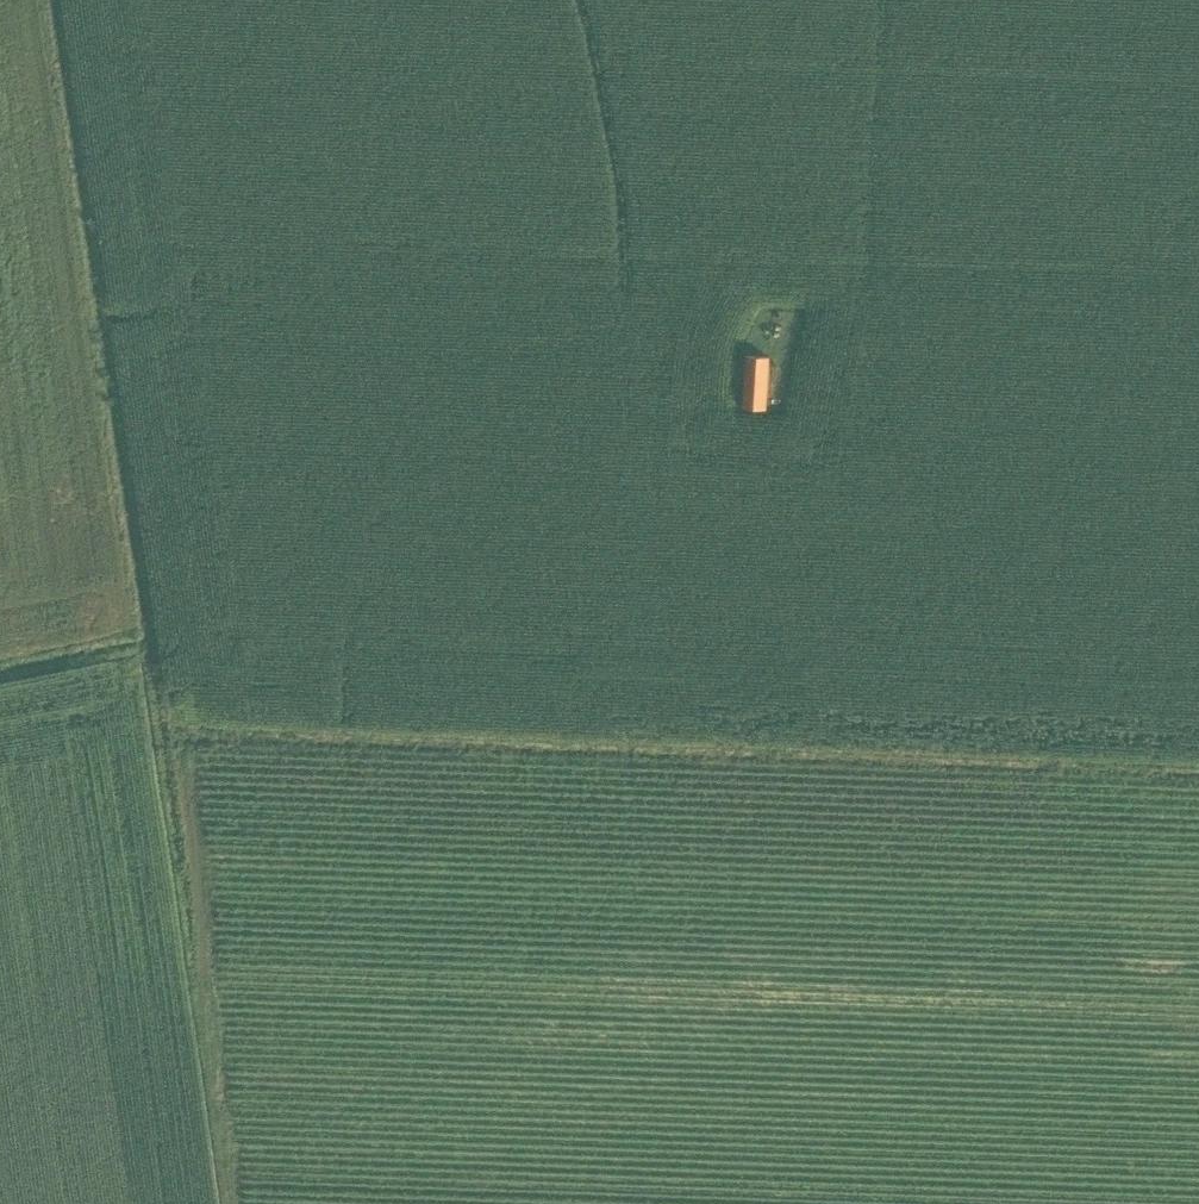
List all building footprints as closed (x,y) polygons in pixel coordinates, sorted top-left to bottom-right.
[(766,409),(770,357),(743,355),(740,408),(766,409)]
